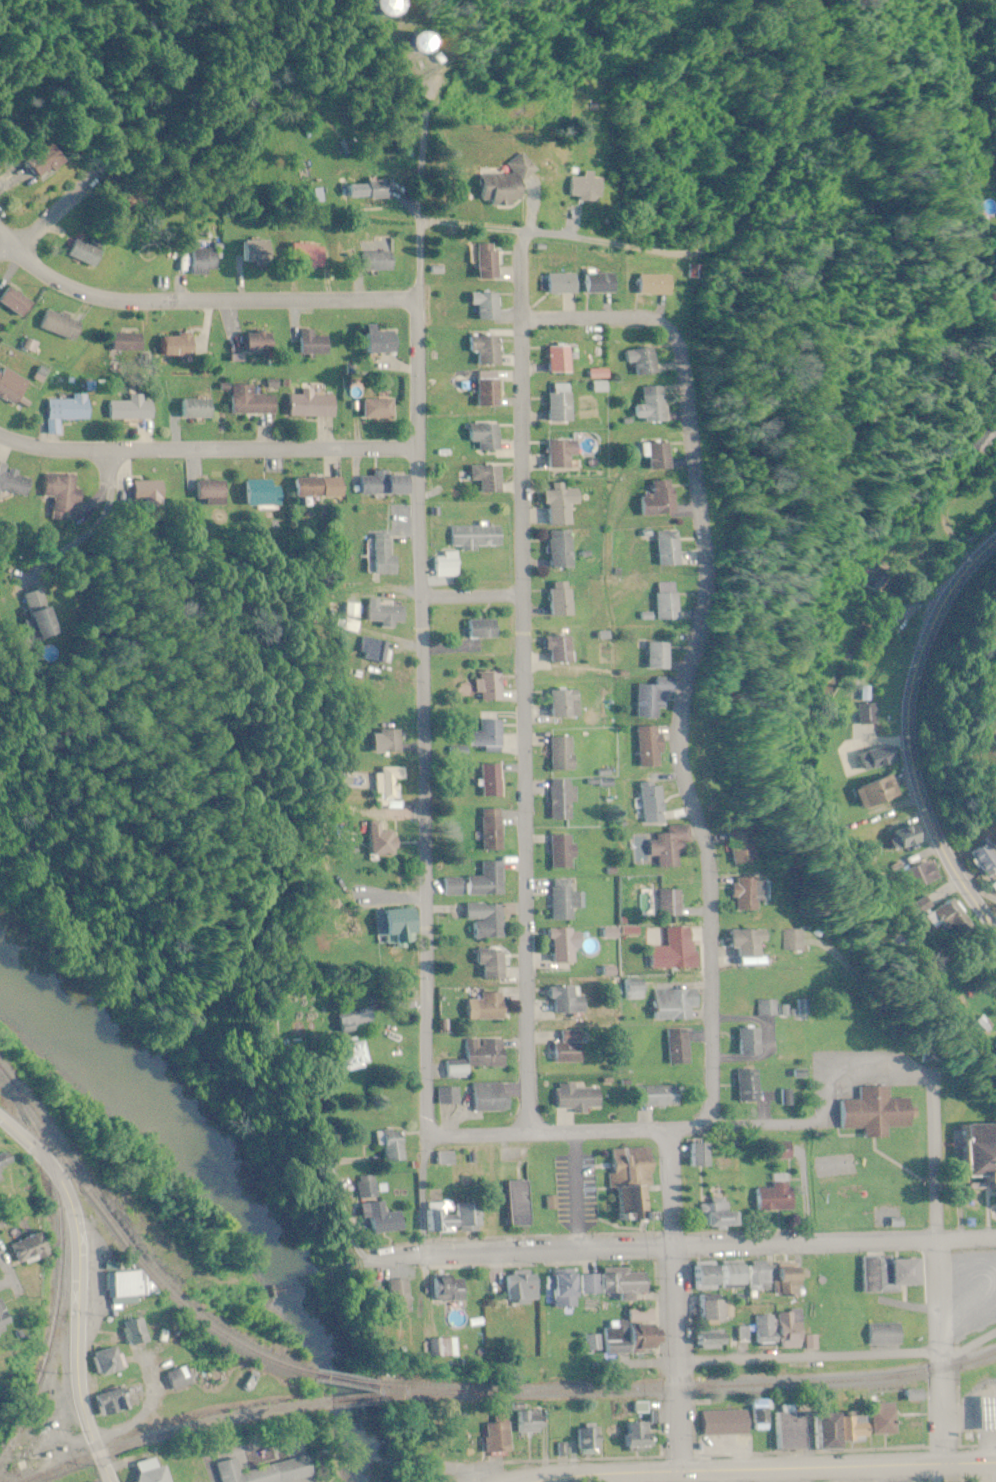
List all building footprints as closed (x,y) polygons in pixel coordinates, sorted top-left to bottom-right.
[(389,14),(409,16),(411,0),(391,0),(389,14)] [(67,161),(54,143),(29,162),(41,179),(67,161)] [(481,176),(481,206),(527,206),(527,176),(481,176)] [(575,198),(606,198),(606,178),(575,178),(575,198)] [(349,183),(349,180),(341,180),(341,199),(389,199),(389,182),(349,183)] [(98,269),(105,252),(75,238),(68,255),(98,269)] [(241,241),(241,265),(272,265),(272,241),(241,241)] [(481,245),(481,280),(500,280),(500,245),(481,245)] [(180,250),(180,274),(218,274),(218,250),(180,250)] [(395,252),(362,252),(362,272),(395,272),(395,252)] [(708,266),(694,266),(694,279),(708,279),(708,266)] [(587,294),(619,294),(619,274),(587,274),(587,294)] [(670,301),(679,301),(679,274),(638,275),(638,296),(670,296),(670,301)] [(580,275),(540,276),(541,295),(580,294),(580,275)] [(0,301),(24,318),(35,304),(11,286),(0,301)] [(502,294),(479,294),(479,321),(502,321),(502,294)] [(79,342),(86,323),(47,309),(41,329),(79,342)] [(372,354),(397,354),(397,325),(372,325),(372,354)] [(246,333),(246,353),(274,353),(274,333),(246,333)] [(112,334),(112,352),(145,352),(145,334),(112,334)] [(195,357),(195,335),(161,335),(161,357),(195,357)] [(331,337),(301,337),(301,355),(331,355),(331,337)] [(502,366),(502,337),(470,337),(470,352),(480,352),(480,366),(502,366)] [(572,346),(549,346),(549,373),(572,373),(572,346)] [(636,350),(638,377),(662,375),(660,348),(636,350)] [(482,373),(482,408),(502,408),(502,373),(482,373)] [(17,407),(28,390),(4,374),(0,380),(0,395),(17,407)] [(548,393),(548,423),(573,423),(573,384),(554,384),(554,393),(548,393)] [(254,386),(233,386),(233,415),(276,415),(276,396),(254,396),(254,386)] [(647,388),(647,406),(639,406),(640,424),(673,423),(672,387),(647,388)] [(91,419),(91,395),(73,395),(73,399),(47,400),(48,435),(61,435),(61,420),(91,419)] [(153,419),(153,401),(145,401),(145,396),(112,396),(112,419),(153,419)] [(336,396),(290,396),(290,418),(336,418),(336,396)] [(395,399),(364,399),(364,419),(395,419),(395,399)] [(180,401),(180,419),(213,419),(213,401),(180,401)] [(476,424),(475,451),(502,451),(502,424),(476,424)] [(577,469),(577,457),(581,457),(581,441),(550,441),(550,469),(577,469)] [(678,443),(650,444),(650,471),(679,470),(678,443)] [(29,500),(34,480),(19,476),(21,469),(0,464),(0,493),(29,500)] [(390,471),(374,471),(374,477),(361,477),(361,495),(413,495),(413,476),(390,476),(390,471)] [(78,476),(47,475),(45,520),(63,520),(64,514),(75,514),(75,505),(83,505),(84,491),(78,490),(78,476)] [(343,498),(343,478),(294,478),(294,498),(343,498)] [(281,506),(281,488),(274,488),(274,481),(244,481),(244,506),(281,506)] [(133,482),(133,505),(164,505),(164,482),(133,482)] [(683,482),(657,482),(657,495),(644,495),(644,517),(683,517),(683,482)] [(198,483),(198,505),(227,505),(227,483),(198,483)] [(583,505),(582,490),(549,491),(551,527),(575,526),(574,505),(583,505)] [(504,527),(450,527),(450,549),(504,549),(504,527)] [(553,569),(575,569),(575,532),(553,532),(553,569)] [(662,532),(662,567),(689,567),(689,532),(662,532)] [(372,575),(399,575),(399,556),(392,556),(392,534),(372,534),(372,575)] [(441,578),(461,578),(461,552),(441,552),(441,578)] [(575,583),(551,583),(551,617),(575,617),(575,583)] [(661,584),(661,622),(688,622),(688,584),(661,584)] [(65,635),(46,587),(26,595),(46,643),(65,635)] [(407,606),(368,606),(368,622),(407,622),(407,606)] [(502,622),(469,622),(469,639),(502,639),(502,622)] [(389,664),(393,642),(362,637),(359,658),(389,664)] [(576,637),(554,637),(554,664),(576,664),(576,637)] [(505,702),(505,675),(477,675),(477,702),(505,702)] [(639,719),(664,719),(664,710),(673,710),(673,697),(684,697),(684,679),(661,678),(660,686),(640,685),(639,719)] [(551,718),(582,718),(582,691),(551,691),(551,718)] [(504,718),(482,718),(482,752),(504,752),(504,718)] [(667,727),(641,727),(641,768),(667,768),(667,727)] [(380,753),(403,753),(403,730),(380,730),(380,753)] [(553,772),(576,772),(576,738),(553,738),(553,772)] [(482,798),(503,798),(503,765),(482,765),(482,798)] [(403,810),(403,800),(397,800),(397,781),(406,781),(406,768),(376,767),(376,810),(403,810)] [(858,788),(865,811),(901,799),(894,776),(858,788)] [(552,781),(552,821),(578,821),(578,781),(552,781)] [(643,824),(668,824),(667,787),(642,788),(643,824)] [(503,810),(482,810),(483,853),(504,853),(503,810)] [(398,832),(390,832),(390,823),(369,823),(369,856),(398,856),(398,832)] [(924,845),(919,825),(894,831),(899,852),(924,845)] [(671,827),(672,836),(653,837),(654,858),(661,858),(662,869),(682,869),(682,854),(696,853),(694,826),(671,827)] [(742,867),(770,865),(767,831),(740,833),(742,867)] [(578,870),(578,836),(554,836),(554,870),(578,870)] [(971,857),(989,884),(995,880),(995,861),(986,847),(971,857)] [(443,879),(444,898),(504,897),(503,862),(483,863),(483,878),(443,879)] [(766,913),(766,903),(776,903),(776,879),(742,879),(742,913),(766,913)] [(552,921),(575,922),(576,910),(582,910),(583,894),(574,894),(574,882),(553,881),(552,921)] [(685,918),(685,891),(661,891),(661,918),(685,918)] [(971,928),(955,900),(931,914),(947,942),(971,928)] [(478,940),(505,939),(504,906),(469,907),(469,921),(477,920),(478,940)] [(422,935),(419,909),(386,913),(391,949),(412,946),(411,937),(422,935)] [(698,929),(670,929),(670,948),(655,948),(655,970),(698,970),(698,929)] [(557,965),(577,965),(577,950),(585,950),(585,931),(557,931),(557,965)] [(739,932),(739,960),(767,959),(767,943),(775,943),(775,931),(739,932)] [(809,952),(809,932),(788,932),(788,952),(809,952)] [(506,980),(507,951),(478,950),(478,966),(485,966),(484,979),(506,980)] [(649,1000),(649,983),(625,983),(625,1000),(649,1000)] [(587,1015),(587,997),(578,997),(578,987),(557,987),(557,1015),(587,1015)] [(658,1021),(694,1021),(694,1009),(702,1009),(702,991),(658,991),(658,1021)] [(507,1021),(507,993),(480,993),(480,1021),(507,1021)] [(754,1017),(773,1017),(773,1001),(754,1001),(754,1017)] [(342,1018),(347,1033),(378,1022),(373,1007),(342,1018)] [(753,1056),(753,1029),(730,1029),(730,1056),(753,1056)] [(670,1066),(692,1066),(692,1030),(670,1030),(670,1066)] [(584,1031),(562,1031),(562,1044),(557,1044),(557,1064),(584,1064),(584,1031)] [(507,1067),(506,1040),(466,1041),(466,1061),(447,1061),(447,1080),(471,1079),(471,1068),(507,1067)] [(732,1071),(732,1103),(754,1103),(754,1071),(732,1071)] [(508,1112),(507,1084),(473,1084),(473,1113),(508,1112)] [(602,1088),(577,1089),(577,1085),(559,1085),(559,1112),(603,1111),(602,1088)] [(637,1087),(637,1108),(682,1108),(682,1087),(637,1087)] [(460,1088),(438,1088),(438,1105),(460,1105),(460,1088)] [(905,1099),(886,1099),(886,1088),(855,1088),(855,1101),(835,1101),(835,1130),(859,1130),(859,1139),(880,1139),(880,1128),(906,1128),(905,1099)] [(995,1189),(995,1125),(951,1125),(951,1177),(978,1177),(978,1189),(995,1189)] [(386,1162),(406,1162),(406,1132),(378,1132),(378,1146),(386,1146),(386,1162)] [(763,1161),(789,1161),(789,1143),(763,1143),(763,1161)] [(682,1168),(704,1168),(704,1144),(682,1144),(682,1168)] [(647,1148),(607,1149),(608,1220),(639,1220),(639,1187),(647,1187),(647,1148)] [(17,1162),(12,1149),(0,1154),(0,1169),(17,1162)] [(751,1212),(785,1211),(784,1175),(768,1176),(768,1189),(751,1189),(751,1212)] [(407,1232),(404,1212),(389,1215),(387,1202),(382,1203),(378,1181),(362,1183),(370,1238),(407,1232)] [(508,1228),(532,1228),(532,1182),(508,1182),(508,1228)] [(724,1227),(724,1202),(696,1202),(696,1227),(724,1227)] [(480,1234),(480,1205),(455,1205),(455,1211),(427,1211),(427,1234),(480,1234)] [(14,1244),(23,1262),(52,1249),(43,1231),(14,1244)] [(880,1285),(914,1286),(914,1261),(880,1260),(880,1285)] [(768,1297),(795,1297),(795,1268),(764,1268),(764,1262),(744,1262),(744,1291),(768,1291),(768,1297)] [(741,1289),(740,1263),(686,1265),(686,1291),(741,1289)] [(153,1298),(150,1269),(109,1273),(112,1302),(153,1298)] [(510,1271),(508,1302),(539,1303),(540,1272),(510,1271)] [(640,1271),(575,1271),(576,1295),(641,1294),(640,1271)] [(571,1308),(571,1272),(543,1272),(543,1308),(571,1308)] [(434,1277),(434,1301),(468,1301),(468,1277),(434,1277)] [(18,1323),(4,1296),(0,1298),(0,1332),(18,1323)] [(724,1300),(715,1300),(715,1296),(691,1296),(691,1322),(724,1322),(724,1300)] [(650,1309),(623,1310),(624,1321),(611,1322),(611,1328),(597,1328),(598,1335),(582,1335),(583,1354),(651,1353),(650,1309)] [(776,1312),(776,1347),(798,1347),(798,1312),(776,1312)] [(770,1348),(770,1315),(752,1315),(752,1348),(770,1348)] [(151,1342),(145,1318),(124,1323),(130,1347),(151,1342)] [(864,1347),(899,1347),(899,1324),(864,1324),(864,1347)] [(721,1350),(721,1331),(689,1331),(689,1350),(721,1350)] [(816,1336),(803,1336),(803,1349),(816,1349),(816,1336)] [(453,1338),(432,1340),(433,1356),(454,1354),(453,1338)] [(127,1369),(121,1346),(92,1353),(98,1377),(127,1369)] [(166,1374),(172,1392),(195,1383),(189,1365),(166,1374)] [(133,1412),(131,1390),(100,1392),(101,1414),(133,1412)] [(987,1398),(969,1398),(969,1432),(987,1432),(987,1398)] [(749,1430),(767,1430),(767,1400),(749,1400),(749,1430)] [(894,1435),(894,1404),(869,1404),(869,1435),(894,1435)] [(546,1433),(546,1412),(518,1412),(518,1433),(546,1433)] [(697,1436),(745,1436),(745,1412),(697,1412),(697,1436)] [(772,1413),(772,1450),(797,1450),(797,1413),(772,1413)] [(805,1416),(805,1451),(828,1450),(828,1441),(864,1440),(864,1416),(805,1416)] [(510,1441),(511,1419),(498,1419),(497,1440),(510,1441)] [(621,1423),(621,1436),(616,1436),(616,1451),(647,1451),(647,1423),(621,1423)] [(573,1452),(596,1452),(596,1429),(573,1429),(573,1452)] [(216,1463),(221,1481),(294,1481),(315,1477),(310,1456),(242,1471),(239,1458),(216,1463)] [(167,1464),(131,1476),(134,1481),(173,1481),(167,1464)]
